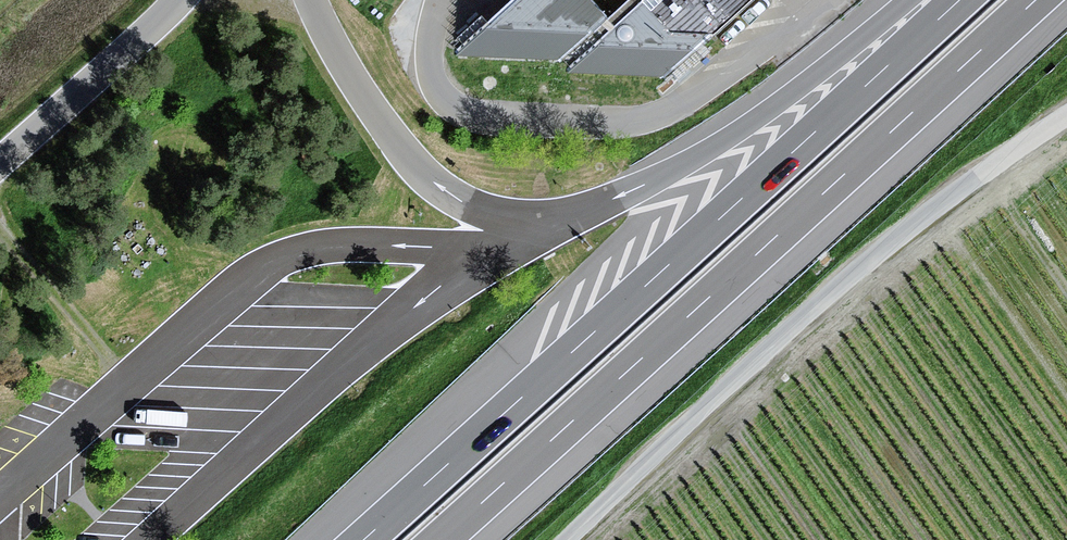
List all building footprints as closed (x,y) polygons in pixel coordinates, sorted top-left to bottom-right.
[(456,56),(564,61),(572,70),(569,73),(665,78),(751,0),(519,0),(456,56)]
